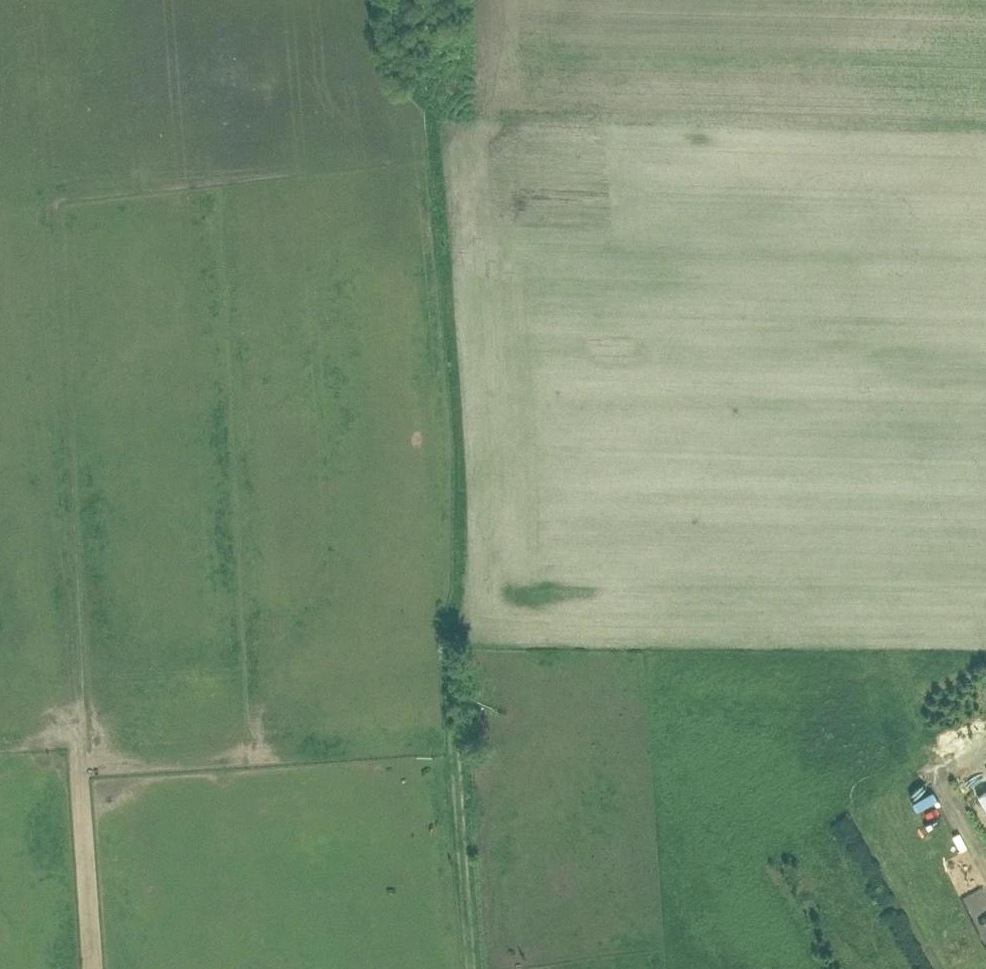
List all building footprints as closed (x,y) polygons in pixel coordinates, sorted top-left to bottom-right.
[(942,760),(943,775),(961,774),(960,759),(942,760)]
